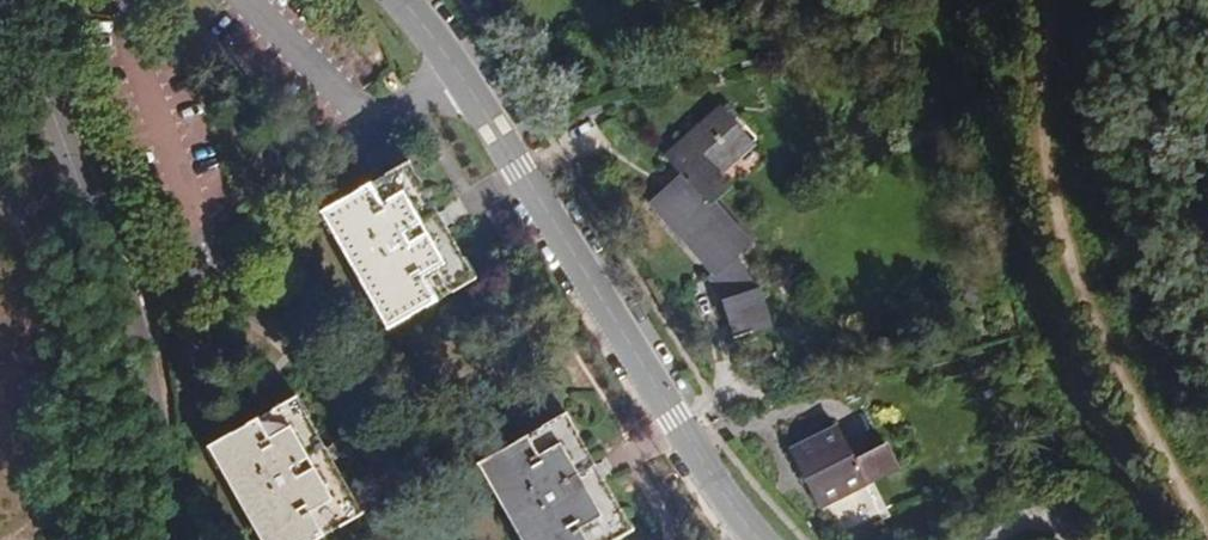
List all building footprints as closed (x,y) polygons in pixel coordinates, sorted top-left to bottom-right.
[(754,325),(771,319),(760,290),(758,291),(735,256),(749,243),(711,201),(727,187),(717,176),(751,145),(719,109),(667,155),(684,174),(652,203),(715,273),(709,278),(725,303),(736,332),(754,325)] [(409,161),(319,212),(386,331),(476,280),(409,161)] [(774,325),(771,319),(754,325),(756,332),(774,325)] [(260,539),(318,539),(364,515),(295,396),(206,447),(260,539)] [(520,539),(615,539),(633,530),(565,412),(476,463),(520,539)] [(791,451),(819,507),(865,484),(873,480),(898,468),(887,446),(854,462),(837,428),(791,451)] [(835,539),(837,539),(892,517),(873,480),(865,484),(819,507),(835,539)]
